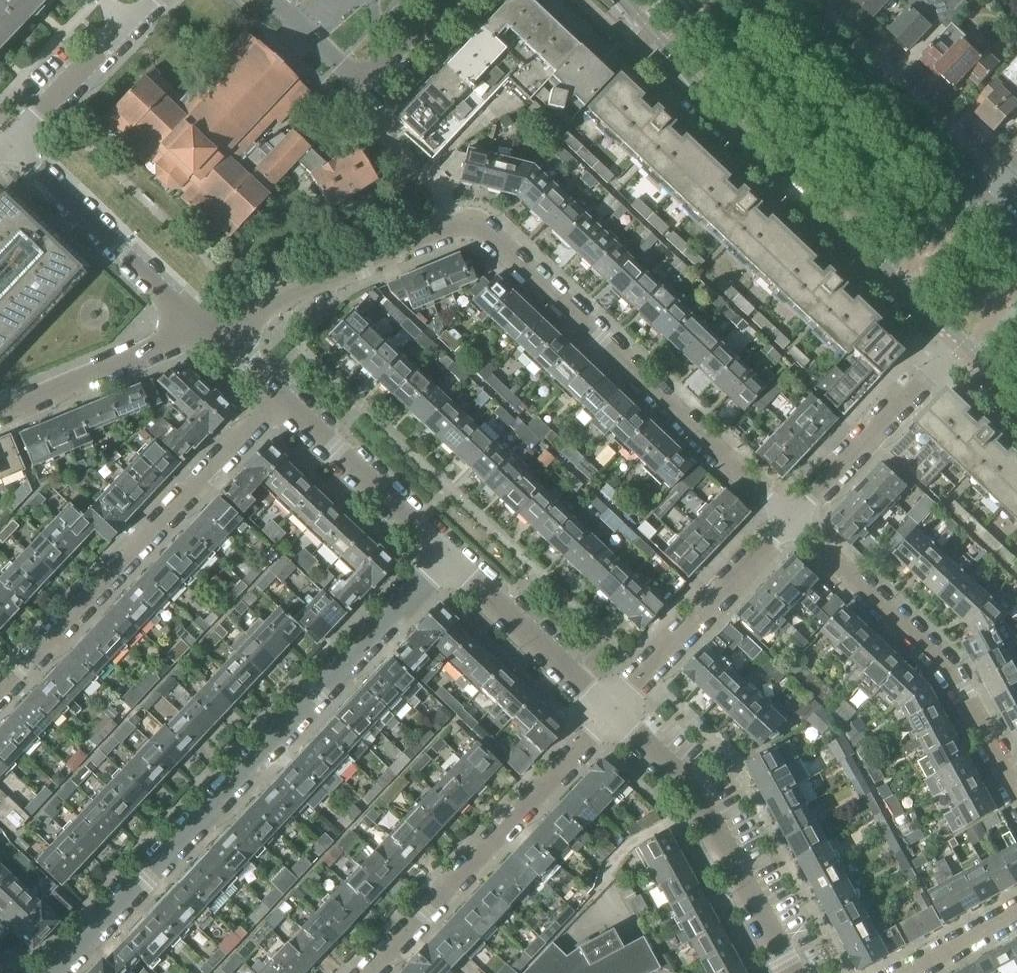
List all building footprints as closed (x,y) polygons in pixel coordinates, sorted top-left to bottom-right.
[(46,0),(0,0),(0,49),(46,0)] [(534,95),(542,87),(550,78),(579,48),(578,47),(529,0),(508,0),(461,50),(462,50),(457,55),(456,55),(396,119),(431,152),(428,156),(432,160),(508,79),(529,99),(530,100),(534,95)] [(874,17),(890,0),(857,0),(874,17)] [(910,9),(922,19),(930,10),(919,0),(908,0),(905,4),(910,9)] [(922,19),(930,27),(931,27),(930,26),(937,19),(948,29),(918,60),(919,61),(920,60),(933,72),(935,70),(954,88),(967,75),(977,85),(977,86),(977,87),(1000,63),(999,63),(998,64),(986,52),(981,57),(964,40),(966,37),(953,25),(970,7),(963,0),(940,0),(938,1),(930,10),(922,19)] [(930,10),(938,1),(937,0),(919,0),(930,10)] [(930,27),(922,19),(910,9),(889,31),(909,49),(930,27)] [(311,175),(327,165),(308,148),(309,148),(292,132),(273,152),(261,140),(255,146),(252,143),(274,119),(279,124),(308,92),(296,80),(268,53),(258,44),(257,44),(245,32),(215,63),(220,68),(198,91),(193,87),(181,100),(158,77),(159,76),(151,69),(103,119),(111,127),(113,126),(136,148),(131,153),(145,165),(149,161),(156,166),(155,167),(155,179),(153,180),(154,181),(156,180),(165,189),(164,191),(166,191),(166,190),(178,189),(179,189),(185,194),(181,199),(194,212),(199,207),(222,229),(221,231),(229,238),(273,192),(270,189),(296,161),(311,175)] [(611,78),(579,48),(550,78),(562,89),(558,93),(550,92),(549,94),(542,87),(534,95),(546,107),(545,109),(560,112),(561,110),(571,98),(581,108),(582,109),(611,78)] [(1008,81),(1016,90),(1016,57),(1001,75),(1008,81)] [(1001,75),(982,94),(989,101),(977,114),(981,118),(980,120),(991,130),(993,128),(996,132),(1016,108),(1016,103),(1001,88),(1008,81),(1001,75)] [(844,356),(871,327),(877,321),(855,301),(854,302),(840,289),(843,287),(843,286),(827,271),(826,271),(822,275),(809,263),(812,260),(769,220),(768,221),(755,208),(757,206),(757,205),(741,190),(740,190),(737,194),(723,181),(726,179),(683,139),(682,140),(669,127),(672,125),(672,124),(671,124),(656,109),(655,109),(651,113),(638,100),(640,98),(618,77),(585,112),(844,356)] [(528,109),(556,136),(563,129),(534,102),(528,109)] [(492,124),(490,125),(477,134),(493,138),(497,126),(492,124)] [(614,177),(566,132),(560,139),(607,184),(614,177)] [(549,151),(554,155),(560,149),(556,144),(549,151)] [(489,192),(499,195),(508,160),(511,150),(498,147),(496,157),(488,155),(479,187),(487,189),(489,192)] [(356,148),(327,165),(311,175),(310,176),(330,208),(376,180),(356,148)] [(560,149),(554,155),(570,170),(576,163),(560,149)] [(472,185),(479,187),(488,155),(467,150),(466,155),(459,182),(461,183),(462,185),(469,187),(472,185)] [(449,179),(459,182),(466,155),(455,152),(439,169),(449,179)] [(510,195),(515,196),(538,172),(533,166),(508,160),(499,195),(507,197),(510,195)] [(521,205),(529,212),(554,186),(538,172),(515,196),(521,202),(521,205)] [(580,179),(585,184),(591,178),(586,173),(580,179)] [(591,178),(585,184),(590,189),(596,182),(591,178)] [(540,220),(545,225),(569,201),(554,186),(529,212),(537,220),(540,220)] [(0,198),(0,355),(81,270),(52,243),(51,243),(44,237),(45,237),(35,226),(34,227),(30,224),(31,223),(2,196),(0,198)] [(637,199),(630,206),(662,236),(668,229),(637,199)] [(551,233),(559,241),(584,215),(569,201),(545,225),(551,230),(551,233)] [(610,208),(615,213),(621,206),(616,201),(610,208)] [(621,206),(615,213),(612,215),(617,220),(626,211),(621,206)] [(570,249),(575,254),(599,229),(584,215),(559,241),(567,249),(570,249)] [(581,262),(589,270),(614,244),(599,229),(575,254),(581,259),(581,262)] [(640,236),(645,241),(651,235),(646,230),(640,236)] [(672,232),(666,239),(697,269),(704,262),(672,232)] [(651,235),(645,241),(638,248),(643,253),(657,239),(651,235)] [(600,277),(606,283),(629,258),(614,244),(589,270),(597,278),(600,277)] [(446,260),(439,263),(451,294),(460,290),(459,288),(475,281),(468,265),(462,267),(458,255),(456,256),(453,255),(447,257),(446,260)] [(611,291),(619,299),(644,272),(629,258),(606,283),(611,288),(611,291)] [(670,265),(675,270),(682,263),(677,259),(670,265)] [(428,265),(418,269),(432,302),(451,294),(439,263),(431,266),(428,265)] [(682,263),(675,270),(680,275),(686,268),(682,263)] [(432,302),(418,269),(408,273),(406,276),(399,279),(399,280),(387,285),(390,293),(399,301),(402,304),(408,301),(412,311),(432,302)] [(631,306),(636,311),(659,286),(644,272),(619,299),(627,306),(631,306)] [(472,302),(488,317),(511,293),(505,287),(505,284),(500,279),(497,279),(495,278),(489,285),(482,278),(468,293),(475,299),(472,302)] [(722,280),(716,287),(747,317),(754,310),(722,280)] [(641,319),(649,327),(674,301),(659,286),(636,311),(641,316),(641,319)] [(700,294),(705,298),(712,292),(707,287),(700,294)] [(374,289),(369,295),(375,301),(381,295),(374,289)] [(712,292),(705,298),(710,303),(717,296),(712,292)] [(488,317),(502,331),(527,305),(520,298),(516,298),(511,293),(488,317)] [(661,335),(666,340),(689,315),(674,301),(649,327),(657,335),(661,335)] [(398,326),(400,325),(405,319),(391,304),(383,312),(398,326)] [(342,346),(346,351),(368,327),(362,322),(369,315),(359,305),(330,335),(332,337),(331,339),(340,348),(342,346)] [(502,331),(518,346),(541,321),(536,316),(536,313),(527,305),(502,331)] [(758,313),(751,320),(783,350),(789,343),(758,313)] [(672,348),(680,356),(704,329),(689,315),(666,340),(672,345),(672,348)] [(427,327),(436,336),(443,328),(438,316),(427,327)] [(730,322),(735,327),(742,320),(737,316),(730,322)] [(400,325),(416,339),(421,333),(405,319),(400,325)] [(742,320),(735,327),(740,332),(747,325),(742,320)] [(518,346),(533,360),(558,334),(550,326),(546,326),(541,321),(518,346)] [(882,336),(872,326),(850,351),(858,359),(859,358),(871,369),(879,378),(880,377),(879,377),(902,353),(899,351),(900,351),(894,346),(889,342),(886,339),(884,337),(883,336),(882,336)] [(359,364),(361,366),(384,342),(368,327),(346,351),(351,355),(349,356),(359,365),(359,364)] [(691,363),(697,368),(719,344),(704,329),(680,356),(688,363),(691,363)] [(438,339),(454,353),(460,346),(445,332),(438,339)] [(421,333),(416,339),(415,340),(430,355),(437,348),(421,333)] [(533,360),(547,373),(571,349),(566,345),(566,341),(558,334),(533,360)] [(373,376),(377,380),(399,357),(384,342),(361,366),(363,368),(362,368),(371,377),(373,376)] [(702,377),(710,384),(734,358),(719,344),(697,368),(702,373),(702,377)] [(760,351),(765,355),(772,349),(767,344),(760,351)] [(460,346),(454,353),(459,358),(465,351),(460,346)] [(793,347),(787,354),(802,369),(809,362),(793,347)] [(547,373),(563,388),(588,362),(580,354),(576,354),(571,349),(547,373)] [(772,349),(765,355),(775,364),(781,357),(772,349)] [(443,373),(447,369),(452,363),(444,355),(434,365),(443,373)] [(390,394),(392,396),(415,371),(399,357),(377,380),(382,384),(380,386),(390,394)] [(493,371),(478,357),(469,367),(479,377),(484,381),(490,375),(490,374),(493,371)] [(721,392),(727,397),(750,372),(734,358),(710,384),(718,392),(721,392)] [(849,369),(847,371),(867,391),(879,378),(871,369),(859,358),(858,359),(849,369)] [(563,388),(578,403),(601,378),(596,373),(596,370),(588,362),(563,388)] [(452,363),(447,369),(462,383),(468,378),(452,363)] [(165,396),(174,406),(197,381),(192,376),(194,374),(184,365),(183,367),(182,366),(175,373),(172,370),(167,372),(157,383),(168,393),(165,396)] [(813,389),(822,398),(835,384),(843,375),(834,367),(826,375),(818,383),(813,389)] [(404,405),(408,409),(430,386),(415,371),(392,396),(394,397),(393,398),(402,406),(404,405)] [(867,391),(847,371),(843,375),(835,384),(855,403),(867,391)] [(750,372),(727,397),(732,402),(732,405),(737,410),(741,410),(743,412),(765,388),(750,372)] [(785,373),(775,382),(783,389),(792,379),(785,373)] [(484,381),(499,395),(505,389),(490,375),(484,381)] [(578,403),(594,417),(618,391),(610,383),(607,383),(601,378),(578,403)] [(174,406),(189,420),(212,395),(208,391),(210,390),(199,379),(197,381),(174,406)] [(160,404),(153,387),(151,382),(139,386),(148,409),(160,404)] [(842,417),(855,403),(835,384),(822,398),(824,400),(840,415),(842,417)] [(125,392),(108,399),(117,422),(148,409),(139,386),(137,387),(134,386),(126,389),(125,392)] [(421,423),(423,425),(446,401),(430,386),(408,409),(413,413),(411,415),(420,424),(421,423)] [(472,393),(478,398),(483,392),(478,387),(472,393)] [(771,387),(758,401),(764,408),(778,394),(771,387)] [(499,395),(513,409),(520,402),(505,389),(499,395)] [(962,468),(1016,520),(1016,454),(1015,452),(1014,453),(1000,440),(1003,438),(1003,437),(1002,437),(990,425),(987,422),(986,422),(982,426),(980,424),(969,414),(971,411),(950,390),(890,453),(926,488),(953,460),(962,468)] [(594,417),(609,431),(632,407),(626,402),(626,399),(618,391),(594,417)] [(483,392),(478,398),(473,403),(479,408),(489,398),(483,392)] [(189,420),(183,427),(176,434),(172,431),(170,429),(158,441),(182,463),(194,451),(190,448),(206,431),(210,434),(232,411),(214,393),(212,395),(189,420)] [(810,396),(796,410),(824,436),(830,429),(830,426),(836,420),(810,396)] [(87,405),(77,409),(87,434),(117,422),(108,399),(90,407),(87,405)] [(435,434),(439,439),(461,415),(446,401),(423,425),(425,427),(424,427),(433,436),(435,434)] [(764,408),(758,401),(753,406),(760,413),(764,408)] [(520,402),(513,409),(519,415),(526,408),(520,402)] [(609,431),(624,446),(648,420),(640,412),(637,412),(632,407),(609,431)] [(514,421),(500,408),(494,414),(508,428),(514,421)] [(64,417),(58,420),(71,451),(91,443),(87,434),(77,409),(63,415),(64,417)] [(796,410),(782,425),(808,449),(813,444),(817,444),(824,436),(796,410)] [(452,452),(454,454),(477,430),(461,415),(439,439),(444,443),(442,444),(451,453),(452,452)] [(143,426),(149,432),(161,420),(158,417),(152,418),(143,426)] [(527,427),(533,433),(542,423),(536,418),(527,427)] [(51,420),(38,425),(52,459),(71,451),(58,420),(52,422),(51,420)] [(161,420),(149,432),(158,441),(170,429),(161,420)] [(624,446),(639,460),(662,436),(657,431),(657,427),(648,420),(624,446)] [(542,423),(533,433),(542,442),(545,439),(545,438),(551,432),(542,423)] [(52,459),(38,425),(25,431),(26,433),(19,436),(32,467),(52,459)] [(730,430),(737,437),(742,432),(735,425),(730,430)] [(782,425),(769,439),(796,465),(803,458),(803,455),(808,449),(782,425)] [(127,438),(122,432),(120,428),(110,436),(117,445),(127,438)] [(128,428),(122,432),(127,438),(132,434),(128,428)] [(466,464),(469,467),(491,444),(477,430),(454,454),(456,456),(455,456),(464,465),(466,464)] [(143,431),(137,436),(144,442),(149,437),(143,431)] [(639,460),(654,474),(679,448),(671,441),(667,441),(662,436),(639,460)] [(0,441),(0,475),(2,479),(23,471),(9,438),(0,441)] [(796,465),(769,439),(755,454),(781,479),(786,473),(789,473),(796,465)] [(153,442),(139,457),(165,482),(175,471),(173,470),(178,465),(153,442)] [(248,497),(259,486),(282,461),(284,459),(267,443),(244,468),(247,471),(235,484),(231,481),(220,493),(242,513),(251,504),(253,502),(248,497)] [(484,484),(507,459),(491,444),(469,467),(475,472),(473,474),(482,482),(483,482),(484,483),(484,484)] [(679,448),(654,474),(669,489),(693,465),(687,459),(687,456),(679,448)] [(115,452),(109,456),(112,461),(118,457),(115,452)] [(545,452),(537,461),(545,469),(554,460),(545,452)] [(113,462),(112,461),(109,456),(102,462),(107,467),(113,462)] [(139,457),(124,472),(149,495),(153,491),(155,492),(165,482),(139,457)] [(484,484),(500,499),(523,474),(507,459),(484,484)] [(581,460),(575,467),(590,482),(598,473),(584,459),(582,461),(581,460)] [(259,486),(274,500),(299,474),(288,464),(286,465),(282,461),(259,486)] [(84,462),(77,465),(80,473),(88,467),(84,462)] [(875,473),(868,480),(874,486),(877,483),(885,491),(883,493),(895,504),(901,499),(898,496),(907,487),(883,464),(881,466),(878,466),(874,470),(875,473)] [(80,473),(77,465),(66,469),(71,480),(80,473)] [(697,465),(682,482),(689,488),(691,490),(706,474),(697,465)] [(124,472),(110,487),(136,512),(146,501),(144,500),(149,495),(124,472)] [(43,473),(35,476),(38,484),(46,481),(43,473)] [(274,500),(290,515),(313,491),(308,486),(310,484),(299,474),(274,500)] [(500,499),(515,513),(539,489),(523,474),(500,499)] [(85,475),(77,481),(81,487),(89,481),(85,475)] [(565,481),(571,486),(576,480),(571,475),(565,481)] [(27,480),(15,492),(24,500),(32,492),(27,480)] [(576,480),(571,486),(576,492),(582,486),(576,480)] [(857,492),(855,494),(879,516),(887,508),(890,510),(895,504),(883,493),(885,491),(877,483),(874,486),(868,480),(863,485),(861,484),(856,489),(857,492)] [(81,487),(77,481),(69,487),(73,492),(81,487)] [(682,482),(667,498),(673,504),(689,488),(682,482)] [(600,491),(605,496),(611,489),(607,485),(600,491)] [(110,487),(96,502),(120,525),(124,521),(126,522),(136,512),(110,487)] [(539,489),(515,513),(516,514),(516,513),(518,515),(517,515),(526,524),(528,522),(532,527),(554,503),(561,496),(554,490),(548,497),(539,489)] [(611,489),(605,496),(620,510),(626,503),(611,489)] [(723,490),(708,507),(734,531),(742,523),(742,519),(748,513),(723,490)] [(290,515),(306,530),(331,504),(320,494),(318,495),(313,491),(290,515)] [(24,500),(15,492),(2,506),(11,514),(24,500)] [(38,494),(32,500),(40,507),(45,500),(38,494)] [(848,502),(840,510),(847,517),(850,514),(857,521),(856,522),(868,533),(874,527),(871,525),(879,516),(855,494),(854,495),(851,495),(847,499),(848,502)] [(587,501),(601,515),(607,509),(592,495),(587,501)] [(907,516),(910,519),(917,526),(935,506),(925,496),(907,516)] [(673,504),(667,498),(652,514),(659,520),(673,504)] [(203,512),(201,514),(225,537),(235,527),(241,533),(247,527),(217,499),(213,504),(211,503),(202,512),(203,512)] [(40,507),(32,500),(26,506),(33,513),(40,507)] [(1016,573),(1016,560),(955,501),(948,508),(1016,573)] [(96,502),(82,517),(81,517),(94,530),(107,542),(117,531),(115,530),(120,525),(96,502)] [(545,541),(547,542),(570,518),(554,503),(532,527),(536,531),(535,532),(544,541),(545,541)] [(242,513),(249,519),(258,510),(251,504),(242,513)] [(306,530),(322,545),(345,521),(340,516),(342,514),(331,504),(306,530)] [(69,505),(54,521),(78,543),(83,539),(84,540),(94,530),(81,517),(82,517),(69,505)] [(708,507),(693,523),(717,546),(722,540),(725,540),(734,531),(708,507)] [(607,509),(601,515),(602,515),(598,519),(614,533),(622,524),(607,509)] [(847,517),(840,510),(836,514),(833,513),(829,518),(830,521),(828,523),(852,546),(860,537),(863,539),(868,533),(856,522),(857,521),(850,514),(847,517)] [(225,537),(201,514),(199,516),(199,515),(190,524),(192,526),(187,531),(211,553),(225,537)] [(559,552),(563,556),(585,533),(570,518),(547,542),(549,544),(548,545),(557,553),(559,552)] [(905,563),(912,569),(920,561),(917,559),(923,553),(925,554),(936,542),(942,536),(947,531),(950,534),(957,527),(948,518),(927,539),(919,531),(896,554),(898,557),(898,560),(902,564),(905,563)] [(896,532),(898,534),(904,540),(917,526),(910,519),(896,532)] [(12,521),(4,530),(10,536),(19,527),(12,521)] [(54,521),(40,536),(66,560),(76,550),(74,548),(78,543),(54,521)] [(261,531),(268,538),(278,527),(272,521),(261,531)] [(322,545),(338,560),(362,534),(352,524),(350,526),(345,521),(322,545)] [(637,530),(648,540),(656,532),(644,522),(637,530)] [(684,526),(675,535),(704,563),(712,555),(712,551),(717,546),(693,523),(687,528),(684,526)] [(278,527),(268,538),(275,544),(285,534),(278,527)] [(4,530),(0,534),(0,543),(2,544),(10,536),(4,530)] [(174,543),(172,545),(196,568),(211,553),(187,531),(183,535),(182,533),(173,543),(174,543)] [(947,531),(942,536),(948,542),(953,537),(950,534),(947,531)] [(576,570),(578,572),(601,547),(585,533),(563,556),(567,560),(566,562),(575,570),(576,570)] [(338,560),(353,575),(376,550),(372,546),(373,544),(362,534),(338,560)] [(898,534),(886,547),(893,552),(904,540),(898,534)] [(704,563),(675,535),(667,545),(670,547),(663,555),(687,577),(693,571),(696,571),(704,563)] [(40,536),(25,551),(50,574),(54,569),(56,571),(66,560),(40,536)] [(647,559),(653,553),(639,539),(633,545),(647,559)] [(924,581),(926,582),(948,558),(940,550),(942,547),(936,542),(925,554),(923,553),(917,559),(920,561),(912,569),(917,575),(917,577),(921,581),(924,581)] [(163,557),(159,561),(182,583),(196,568),(172,545),(170,547),(170,546),(161,555),(163,557)] [(590,581),(594,585),(616,562),(601,547),(578,572),(580,573),(579,574),(588,583),(590,581)] [(893,552),(886,547),(876,558),(882,564),(893,552)] [(271,549),(256,565),(262,571),(277,555),(271,549)] [(293,560),(300,567),(311,556),(303,549),(293,560)] [(378,549),(376,550),(353,575),(343,585),(338,580),(327,592),(349,613),(360,601),(356,598),(369,585),(372,588),(394,564),(378,549)] [(25,551),(11,566),(38,591),(47,580),(46,579),(50,574),(25,551)] [(984,551),(974,561),(977,565),(987,555),(984,551)] [(666,565),(654,554),(648,560),(660,571),(666,565)] [(311,556),(300,567),(308,574),(318,563),(311,556)] [(283,557),(269,572),(281,583),(295,568),(283,557)] [(786,567),(781,573),(815,605),(820,600),(810,590),(819,581),(795,558),(793,560),(790,559),(786,564),(786,567)] [(934,590),(941,597),(949,588),(946,586),(952,580),(954,581),(965,569),(960,564),(957,567),(948,558),(926,582),(927,584),(927,587),(931,591),(934,590)] [(144,574),(143,576),(167,599),(174,591),(175,591),(176,589),(180,592),(185,586),(182,583),(159,561),(154,566),(153,564),(144,574)] [(607,599),(609,601),(632,577),(616,562),(594,585),(598,590),(597,591),(606,600),(607,599)] [(256,565),(241,581),(247,587),(262,571),(256,565)] [(0,578),(0,585),(21,605),(26,600),(28,601),(38,591),(11,566),(0,578)] [(953,608),(955,610),(977,586),(969,578),(971,575),(965,569),(954,581),(952,580),(946,586),(949,588),(941,597),(946,602),(946,605),(950,609),(953,608)] [(316,582),(323,588),(333,578),(326,571),(316,582)] [(281,583),(269,572),(255,587),(267,598),(281,583)] [(768,586),(767,587),(791,610),(799,602),(812,615),(823,626),(830,620),(821,611),(815,605),(781,573),(775,579),(772,578),(768,583),(768,586)] [(632,577),(609,601),(610,603),(619,612),(621,610),(629,619),(628,620),(638,629),(639,628),(641,630),(685,583),(676,575),(661,592),(654,585),(647,591),(632,577)] [(133,588),(129,592),(156,617),(162,611),(159,608),(167,599),(143,576),(141,577),(132,586),(133,588)] [(247,587),(241,581),(227,596),(233,602),(247,587)] [(10,621),(17,613),(17,610),(21,605),(0,585),(0,612),(10,621)] [(963,618),(969,624),(995,596),(989,591),(986,594),(977,586),(955,610),(956,612),(956,614),(960,619),(963,618)] [(759,596),(752,603),(790,638),(802,649),(808,643),(782,619),(791,610),(767,587),(765,589),(762,588),(758,593),(759,596)] [(972,634),(975,639),(994,628),(994,627),(1016,603),(1001,589),(995,596),(969,624),(974,631),(972,634)] [(115,605),(114,607),(138,630),(147,620),(153,625),(159,619),(156,617),(129,592),(125,597),(124,595),(115,604),(115,605)] [(249,593),(241,602),(248,609),(257,600),(249,593)] [(308,595),(301,603),(329,629),(334,624),(337,625),(343,619),(342,615),(344,613),(322,593),(314,601),(308,595)] [(821,611),(830,620),(845,604),(836,596),(821,611)] [(297,599),(283,613),(293,623),(302,633),(314,644),(316,643),(320,644),(325,638),(324,634),(329,629),(301,603),(297,599)] [(248,609),(241,602),(227,617),(234,624),(248,609)] [(739,617),(763,640),(771,631),(785,644),(790,638),(752,603),(747,608),(744,608),(740,612),(741,615),(739,617)] [(212,612),(218,618),(226,609),(220,604),(212,612)] [(409,670),(453,624),(455,622),(438,606),(416,629),(420,633),(407,646),(403,643),(392,654),(409,670)] [(104,619),(100,623),(123,645),(138,630),(114,607),(112,608),(103,617),(104,619)] [(823,660),(834,649),(846,637),(847,638),(853,632),(850,629),(858,621),(854,617),(854,614),(850,610),(847,611),(845,608),(822,633),(830,641),(818,655),(823,660)] [(264,624),(286,645),(291,640),(296,640),(302,633),(293,623),(283,613),(279,609),(264,624)] [(2,628),(10,621),(0,612),(0,628),(2,628)] [(842,653),(851,661),(874,636),(873,635),(873,632),(869,628),(866,628),(858,621),(850,629),(853,632),(847,638),(846,637),(834,649),(840,655),(842,653)] [(86,636),(84,637),(109,660),(123,645),(100,623),(96,628),(94,626),(86,635),(86,636)] [(264,624),(250,639),(275,662),(281,655),(281,650),(286,645),(264,624)] [(425,685),(446,663),(471,637),(460,626),(457,628),(453,624),(409,670),(425,685)] [(696,682),(700,686),(722,663),(718,658),(728,647),(733,651),(738,646),(744,639),(729,624),(685,671),(687,673),(685,674),(695,683),(696,682)] [(172,632),(180,640),(189,648),(196,641),(179,625),(172,632)] [(971,655),(976,665),(985,659),(984,656),(992,651),(993,652),(1007,644),(1004,637),(1000,639),(994,628),(975,639),(965,644),(966,647),(965,649),(968,655),(971,655)] [(1014,641),(1016,639),(1016,630),(1004,637),(1007,644),(1014,641)] [(220,639),(213,632),(206,639),(213,646),(220,639)] [(747,636),(744,639),(738,646),(753,661),(762,651),(747,636)] [(851,691),(854,688),(875,665),(876,666),(882,660),(880,657),(887,649),(883,644),(883,641),(879,637),(876,638),(874,636),(851,661),(858,667),(843,683),(851,691)] [(75,650),(71,654),(94,676),(109,660),(84,637),(83,639),(82,639),(74,648),(75,650)] [(446,663),(462,677),(484,654),(479,649),(481,647),(471,637),(446,663)] [(250,639),(236,654),(258,675),(263,670),(267,670),(275,662),(250,639)] [(189,648),(180,640),(166,656),(174,664),(189,648)] [(983,678),(984,680),(1014,664),(1008,653),(1011,651),(1007,644),(993,652),(992,651),(984,656),(985,659),(976,665),(979,670),(978,672),(980,677),(983,678)] [(868,701),(880,688),(903,663),(902,662),(902,659),(898,655),(895,656),(887,649),(880,657),(882,660),(876,666),(875,665),(854,688),(868,701)] [(230,661),(222,669),(246,692),(253,685),(253,680),(258,675),(236,654),(233,651),(227,658),(230,661)] [(57,667),(55,668),(80,691),(94,676),(71,654),(67,659),(65,657),(57,666),(57,667)] [(478,693),(481,690),(503,667),(491,656),(489,659),(484,654),(462,677),(453,686),(460,692),(468,684),(478,693)] [(190,656),(184,662),(191,669),(193,670),(198,664),(190,656)] [(763,668),(770,675),(779,666),(771,659),(763,668)] [(802,682),(803,682),(809,675),(803,669),(805,667),(798,659),(788,668),(802,682)] [(378,675),(403,699),(413,709),(419,702),(414,697),(422,688),(392,660),(391,660),(386,661),(382,665),(382,670),(378,675)] [(164,662),(154,674),(160,679),(170,668),(164,662)] [(713,700),(715,702),(738,677),(722,663),(700,686),(705,690),(704,692),(713,700)] [(886,699),(893,705),(918,677),(912,672),(913,669),(908,665),(905,666),(903,663),(880,688),(889,697),(886,699)] [(995,700),(1004,695),(1003,691),(1011,686),(1012,687),(1016,684),(1016,670),(1014,664),(984,680),(986,682),(984,684),(987,690),(990,690),(995,700)] [(779,666),(770,675),(779,683),(787,674),(779,666)] [(481,690),(496,705),(516,684),(511,679),(513,677),(503,667),(481,690)] [(46,680),(42,685),(65,707),(75,716),(81,709),(71,700),(80,691),(55,668),(53,670),(45,679),(46,680)] [(222,669),(207,684),(230,705),(234,700),(239,700),(246,692),(222,669)] [(160,679),(154,674),(151,671),(136,686),(145,695),(160,679)] [(803,682),(817,696),(826,687),(811,673),(809,675),(803,682)] [(368,680),(361,687),(389,713),(403,699),(378,675),(373,680),(368,680)] [(156,692),(160,696),(162,699),(178,682),(171,676),(156,692)] [(727,711),(732,715),(754,692),(738,677),(715,702),(717,703),(717,704),(726,713),(727,711)] [(902,709),(908,721),(938,703),(936,700),(937,697),(934,692),(931,692),(929,688),(918,677),(893,705),(899,711),(901,708),(902,709)] [(207,684),(193,700),(217,723),(225,715),(225,710),(230,705),(207,684)] [(502,711),(511,720),(533,696),(523,686),(520,688),(516,684),(496,705),(488,713),(495,719),(497,717),(498,717),(501,714),(501,713),(502,711)] [(1004,715),(1016,707),(1016,684),(1012,687),(1011,686),(1003,691),(1004,695),(995,700),(998,705),(997,707),(1000,712),(1002,713),(1004,715)] [(28,697),(26,699),(50,722),(65,707),(42,685),(37,689),(36,688),(27,697),(28,697)] [(120,700),(125,705),(131,710),(136,704),(145,695),(136,686),(135,685),(120,700)] [(354,700),(350,705),(379,732),(394,717),(389,713),(361,687),(354,695),(354,700)] [(826,687),(817,696),(826,704),(835,695),(826,687)] [(435,695),(440,700),(446,693),(441,688),(435,695)] [(156,692),(142,707),(147,712),(146,711),(160,696),(156,692)] [(744,729),(746,731),(769,707),(754,692),(732,715),(736,720),(735,721),(744,730),(744,729)] [(456,716),(456,717),(462,710),(463,709),(446,693),(440,700),(456,716)] [(527,734),(547,713),(542,709),(544,706),(533,696),(511,720),(520,728),(514,734),(521,741),(527,734)] [(806,720),(808,722),(821,707),(811,697),(796,714),(805,722),(806,720)] [(17,711),(13,716),(39,741),(44,735),(41,732),(50,722),(26,699),(24,701),(15,710),(17,711)] [(193,700),(179,714),(201,735),(206,730),(211,730),(217,723),(193,700)] [(840,700),(832,709),(847,723),(855,714),(840,700)] [(774,702),(769,707),(746,731),(748,733),(757,742),(758,740),(763,745),(770,738),(772,740),(780,736),(793,721),(774,702)] [(911,733),(915,740),(930,731),(931,733),(939,729),(937,725),(947,720),(944,715),(945,712),(942,707),(940,707),(938,703),(908,721),(914,731),(911,733)] [(340,709),(333,717),(361,743),(370,734),(374,738),(379,732),(350,705),(345,709),(340,709)] [(821,707),(808,722),(816,730),(819,727),(824,732),(835,720),(821,707)] [(1015,735),(1016,733),(1016,707),(1004,715),(1005,717),(1003,719),(1006,725),(1009,725),(1015,735)] [(103,713),(107,716),(112,721),(117,716),(108,708),(103,713)] [(430,725),(437,732),(449,720),(448,714),(444,709),(433,720),(430,725)] [(456,717),(471,731),(477,724),(462,710),(456,717)] [(547,713),(527,734),(521,741),(520,742),(536,758),(564,729),(560,726),(563,724),(554,715),(552,718),(547,713)] [(179,714),(165,729),(190,752),(197,745),(196,740),(201,735),(179,714)] [(134,715),(127,722),(133,727),(139,720),(134,715)] [(21,753),(31,743),(34,746),(39,741),(13,716),(8,720),(7,719),(0,726),(0,733),(21,753)] [(92,732),(96,735),(102,741),(117,725),(112,721),(107,716),(92,732)] [(326,729),(322,734),(347,758),(361,743),(333,717),(326,724),(326,729)] [(844,730),(851,739),(867,728),(860,718),(844,730)] [(922,746),(928,756),(957,740),(956,738),(958,735),(955,730),(952,730),(947,720),(937,725),(939,729),(931,733),(930,731),(915,740),(908,744),(902,747),(906,754),(922,746)] [(133,727),(127,722),(121,729),(133,740),(139,733),(133,727)] [(454,723),(448,730),(454,736),(461,729),(454,723)] [(471,731),(487,746),(493,739),(477,724),(471,731)] [(163,727),(149,742),(173,765),(178,760),(183,760),(190,752),(165,729),(163,727)] [(426,728),(416,739),(424,747),(434,736),(426,728)] [(7,769),(21,753),(0,733),(0,762),(7,769)] [(313,739),(305,747),(332,772),(338,765),(341,767),(349,759),(347,758),(322,734),(318,739),(313,739)] [(102,741),(96,735),(90,741),(96,747),(102,741)] [(854,755),(853,753),(844,737),(827,746),(837,764),(854,755)] [(416,739),(402,754),(410,761),(424,747),(416,739)] [(445,745),(439,739),(430,748),(437,754),(445,745)] [(502,761),(503,760),(509,754),(500,746),(493,739),(487,746),(502,761)] [(132,756),(135,758),(161,782),(169,775),(169,770),(173,765),(149,742),(149,743),(147,740),(132,756)] [(930,768),(934,775),(950,766),(951,768),(958,764),(956,760),(966,755),(963,750),(964,748),(961,742),(959,742),(957,740),(928,756),(933,766),(930,768)] [(756,781),(757,784),(800,760),(789,741),(748,764),(751,770),(749,770),(755,782),(756,781)] [(108,743),(99,752),(105,758),(106,758),(107,759),(112,754),(111,752),(114,749),(108,743)] [(476,744),(461,760),(485,783),(487,781),(496,772),(494,771),(499,766),(476,744)] [(857,751),(866,768),(876,762),(867,746),(857,751)] [(294,764),(321,789),(328,797),(336,789),(325,778),(332,772),(305,747),(298,754),(298,760),(294,764)] [(516,747),(509,754),(503,760),(519,776),(532,763),(516,747)] [(105,758),(99,752),(93,758),(90,762),(96,768),(105,758)] [(402,754),(388,769),(395,776),(410,761),(402,754)] [(424,755),(410,770),(416,776),(430,760),(424,755)] [(941,780),(947,791),(977,775),(975,773),(977,770),(974,765),(971,765),(966,755),(956,760),(958,764),(951,768),(950,766),(934,775),(938,782),(941,780)] [(125,763),(118,770),(145,795),(150,790),(154,790),(161,782),(135,758),(128,765),(125,763)] [(840,763),(850,781),(860,776),(850,758),(840,763)] [(461,760),(446,775),(469,797),(474,793),(475,794),(484,785),(483,785),(485,783),(461,760)] [(765,796),(768,802),(796,786),(810,778),(800,760),(757,784),(758,786),(764,797),(765,796)] [(587,777),(610,799),(616,804),(622,798),(616,793),(625,783),(602,761),(600,763),(599,762),(590,771),(591,773),(587,777)] [(876,762),(866,768),(875,784),(885,779),(876,762)] [(284,769),(277,777),(303,802),(310,794),(313,797),(321,789),(294,764),(289,769),(284,769)] [(376,785),(375,785),(381,791),(383,790),(395,776),(388,769),(384,765),(370,780),(376,785)] [(84,768),(71,782),(79,789),(92,775),(84,768)] [(114,780),(107,788),(133,812),(140,805),(140,800),(145,795),(118,770),(111,778),(114,780)] [(49,780),(58,788),(61,785),(65,779),(57,771),(49,780)] [(446,775),(431,791),(456,814),(458,812),(466,803),(465,802),(469,797),(446,775)] [(949,803),(953,810),(969,802),(970,803),(977,799),(976,796),(985,791),(982,785),(984,783),(981,777),(978,777),(977,775),(947,791),(953,801),(949,803)] [(860,800),(864,798),(870,794),(860,776),(850,781),(860,800)] [(270,789),(265,794),(292,820),(299,812),(296,809),(303,802),(277,777),(269,784),(270,789)] [(573,790),(571,791),(596,814),(610,799),(587,777),(583,782),(581,780),(573,789),(573,790)] [(402,778),(395,785),(401,791),(408,784),(402,778)] [(79,789),(71,782),(64,789),(72,797),(79,789)] [(877,788),(884,800),(892,796),(886,783),(877,788)] [(381,791),(375,785),(362,799),(368,805),(381,791)] [(401,791),(395,785),(381,801),(387,806),(401,791)] [(776,819),(777,821),(806,805),(796,786),(768,802),(771,807),(769,808),(775,819),(776,819)] [(45,787),(36,796),(43,803),(52,794),(45,787)] [(97,793),(90,800),(117,825),(121,820),(126,820),(133,812),(107,788),(100,795),(97,793)] [(431,791),(417,806),(440,828),(444,824),(446,825),(454,816),(456,814),(431,791)] [(562,804),(558,808),(581,830),(596,814),(571,791),(570,793),(569,793),(560,802),(562,804)] [(969,802),(953,810),(957,818),(961,816),(967,827),(996,811),(994,808),(996,806),(993,800),(990,800),(985,791),(976,796),(977,799),(970,803),(969,802)] [(256,799),(249,807),(275,831),(282,824),(285,827),(292,820),(265,794),(261,799),(256,799)] [(870,794),(864,798),(868,805),(874,801),(870,794)] [(894,795),(892,796),(884,800),(894,820),(905,814),(894,795)] [(36,796),(22,812),(28,818),(43,803),(36,796)] [(22,812),(6,797),(0,804),(0,822),(11,832),(15,832),(28,818),(22,812)] [(86,810),(79,818),(105,842),(112,835),(112,830),(117,825),(90,800),(83,808),(86,810)] [(352,805),(345,812),(353,820),(361,812),(352,805)] [(786,834),(789,839),(817,824),(823,821),(819,813),(813,817),(806,805),(777,821),(778,823),(778,824),(784,835),(786,834)] [(48,806),(42,812),(50,819),(56,813),(48,806)] [(417,806),(402,822),(427,845),(428,843),(429,843),(437,834),(436,833),(440,828),(417,806)] [(241,820),(237,824),(264,849),(271,842),(268,839),(275,831),(249,807),(241,814),(241,820)] [(542,822),(567,845),(576,854),(590,839),(581,830),(558,808),(553,813),(552,811),(543,821),(544,821),(542,822)] [(372,810),(366,817),(373,823),(379,816),(372,810)] [(50,819),(42,812),(37,818),(44,825),(50,819)] [(354,821),(353,820),(345,812),(337,821),(345,830),(354,821)] [(983,823),(988,831),(1004,822),(1000,813),(983,823)] [(657,814),(637,824),(643,830),(660,821),(657,814)] [(373,823),(366,817),(360,823),(366,830),(373,823)] [(69,822),(62,830),(88,855),(93,850),(98,850),(105,842),(79,818),(72,825),(69,822)] [(402,822),(388,837),(411,859),(415,855),(417,856),(425,847),(425,846),(427,845),(402,822)] [(533,835),(528,839),(558,867),(559,867),(552,861),(567,845),(542,822),(540,824),(531,833),(533,835)] [(643,830),(637,824),(635,823),(619,836),(623,840),(643,830)] [(965,832),(973,846),(988,838),(980,823),(965,832)] [(228,829),(221,837),(247,861),(254,854),(257,857),(264,849),(237,824),(233,829),(228,829)] [(796,856),(798,859),(827,843),(817,824),(789,839),(792,845),(790,845),(796,857),(796,856)] [(880,828),(884,835),(891,832),(887,825),(880,828)] [(57,840),(51,848),(77,872),(84,865),(84,860),(88,855),(62,830),(54,838),(57,840)] [(351,832),(337,847),(344,854),(358,838),(351,832)] [(635,850),(645,869),(678,851),(677,848),(671,837),(670,838),(666,832),(635,850)] [(891,832),(884,835),(894,854),(901,850),(891,832)] [(325,834),(318,841),(326,850),(333,842),(325,834)] [(1000,854),(1016,884),(1016,883),(1016,845),(1011,834),(1004,838),(1009,849),(1000,854)] [(917,836),(906,842),(914,856),(925,850),(917,836)] [(214,849),(209,854),(236,879),(242,873),(246,876),(254,868),(247,861),(221,837),(214,844),(214,849)] [(388,837),(373,853),(398,876),(399,874),(400,874),(408,865),(407,864),(411,859),(388,837)] [(514,852),(513,853),(537,876),(544,883),(558,867),(528,839),(524,844),(523,842),(514,852)] [(326,850),(318,841),(311,848),(319,857),(326,850)] [(806,871),(809,877),(837,861),(827,843),(798,859),(799,861),(798,861),(804,872),(806,871)] [(607,844),(602,850),(608,856),(614,850),(607,844)] [(344,854),(337,847),(323,862),(330,868),(344,854)] [(77,872),(51,848),(43,855),(40,853),(33,861),(60,885),(65,880),(70,880),(77,872)] [(602,850),(597,856),(603,862),(608,856),(602,850)] [(649,867),(659,885),(687,870),(684,865),(686,864),(680,853),(679,853),(678,851),(645,869),(646,869),(649,867)] [(894,854),(904,873),(912,869),(901,851),(894,854)] [(351,861),(359,868),(382,890),(386,885),(388,887),(396,878),(396,877),(398,876),(373,853),(367,859),(360,852),(351,861)] [(13,860),(19,866),(25,858),(20,853),(13,860)] [(503,866),(500,870),(523,892),(537,876),(513,853),(511,856),(511,855),(502,865),(503,866)] [(200,859),(192,867),(228,900),(237,890),(231,885),(236,879),(209,854),(204,859),(200,859)] [(988,856),(981,860),(990,876),(987,877),(992,885),(995,883),(1000,892),(1006,889),(1009,891),(1014,888),(1014,885),(1016,884),(1000,854),(990,859),(988,856)] [(25,858),(19,866),(24,871),(31,864),(25,858)] [(303,858),(289,873),(297,881),(311,865),(303,858)] [(937,863),(939,866),(955,895),(952,896),(957,904),(960,902),(965,911),(971,908),(973,910),(979,907),(979,904),(981,903),(965,873),(955,879),(944,859),(937,863)] [(976,867),(965,873),(981,903),(983,901),(986,903),(991,900),(991,897),(1000,892),(995,883),(992,885),(987,877),(990,876),(981,860),(974,864),(976,867)] [(817,894),(818,896),(847,880),(837,861),(809,877),(812,882),(810,883),(816,894),(817,894)] [(955,895),(939,866),(932,870),(941,886),(938,888),(938,887),(929,892),(945,922),(948,920),(951,922),(956,919),(956,916),(965,911),(960,902),(957,904),(952,896),(955,895)] [(186,879),(181,884),(207,909),(213,915),(228,900),(192,867),(185,874),(186,879)] [(268,881),(275,888),(283,896),(297,881),(289,873),(282,867),(268,881)] [(359,868),(344,883),(368,906),(370,905),(379,896),(378,894),(382,890),(359,868)] [(615,877),(618,883),(625,879),(620,869),(619,871),(615,877)] [(912,869),(904,873),(908,880),(915,876),(912,869)] [(485,883),(483,885),(508,908),(517,898),(523,905),(529,898),(523,892),(500,870),(495,875),(493,874),(485,883)] [(659,885),(669,904),(699,888),(697,886),(698,886),(692,875),(690,876),(687,870),(659,885)] [(313,872),(308,878),(313,884),(319,878),(313,872)] [(23,892),(8,877),(0,885),(0,916),(23,892)] [(588,879),(580,888),(587,894),(593,888),(594,884),(588,879)] [(618,883),(628,902),(636,898),(625,879),(618,883)] [(827,909),(829,914),(857,899),(847,880),(818,896),(819,898),(819,899),(825,910),(827,909)] [(44,890),(50,895),(57,888),(51,883),(44,890)] [(344,883),(329,899),(353,921),(357,916),(358,918),(367,909),(367,908),(368,906),(344,883)] [(171,889),(164,897),(190,921),(197,914),(200,917),(207,909),(181,884),(176,889),(171,889)] [(301,885),(293,894),(299,900),(307,891),(301,885)] [(474,897),(470,902),(493,923),(508,908),(483,885),(481,887),(481,886),(472,896),(474,897)] [(57,888),(50,895),(49,896),(66,913),(74,904),(57,888)] [(261,902),(262,903),(269,910),(283,896),(275,888),(261,902)] [(669,904),(680,923),(708,908),(705,902),(706,901),(700,890),(699,888),(669,904)] [(15,934),(43,903),(42,902),(38,906),(23,892),(0,916),(0,920),(7,926),(11,926),(15,930),(14,933),(15,934)] [(932,907),(925,893),(915,898),(923,912),(932,907)] [(640,896),(636,898),(628,902),(635,916),(647,909),(640,896)] [(157,909),(153,914),(179,939),(186,931),(183,929),(190,921),(164,897),(157,904),(157,909)] [(329,899),(315,914),(339,937),(341,935),(341,936),(350,927),(349,925),(353,921),(329,899)] [(837,931),(838,934),(868,918),(857,899),(829,914),(832,919),(831,920),(837,932),(837,931)] [(456,914),(454,916),(478,939),(493,923),(470,902),(465,906),(464,905),(455,914),(456,914)] [(43,903),(15,934),(29,947),(34,947),(57,922),(47,913),(50,910),(43,903)] [(269,910),(262,903),(248,918),(255,925),(269,910)] [(279,909),(285,915),(290,908),(284,903),(279,909)] [(568,905),(553,921),(560,928),(575,912),(568,905)] [(923,912),(885,932),(850,952),(853,957),(851,958),(857,970),(859,969),(860,971),(943,926),(932,907),(923,912)] [(680,923),(690,941),(718,926),(717,925),(719,924),(712,912),(710,913),(708,908),(680,923)] [(279,909),(264,925),(271,931),(285,915),(279,909)] [(143,919),(136,927),(162,951),(169,943),(172,946),(179,939),(153,914),(148,919),(143,919)] [(303,921),(297,927),(324,951),(328,947),(329,949),(338,939),(339,937),(315,914),(306,924),(303,921)] [(445,928),(440,933),(464,955),(478,939),(454,916),(452,918),(443,927),(445,928)] [(847,946),(850,952),(885,932),(882,925),(874,929),(868,918),(838,934),(840,936),(839,936),(845,947),(847,946)] [(553,921),(538,937),(545,944),(560,928),(553,921)] [(295,935),(286,945),(310,968),(312,966),(312,967),(321,957),(319,956),(324,951),(297,927),(295,924),(289,930),(295,935)] [(264,925),(249,940),(256,946),(271,931),(264,925)] [(690,941),(700,960),(729,944),(728,942),(722,931),(721,932),(718,926),(690,941)] [(129,939),(124,944),(139,959),(140,960),(150,969),(158,961),(155,959),(162,951),(136,927),(129,934),(129,939)] [(233,934),(241,941),(247,934),(240,928),(233,934)] [(645,933),(649,940),(656,936),(652,928),(645,933)] [(612,930),(588,943),(589,945),(583,948),(582,947),(580,948),(579,948),(578,948),(566,957),(552,944),(524,972),(650,972),(659,968),(659,967),(656,962),(649,949),(643,937),(622,949),(612,930)] [(426,945),(425,947),(450,969),(464,955),(440,933),(436,937),(435,936),(426,945)] [(233,947),(240,940),(233,934),(227,941),(233,947)] [(656,936),(649,940),(652,947),(660,943),(656,936)] [(525,952),(524,953),(531,959),(545,944),(538,937),(530,946),(531,947),(525,953),(525,952)] [(249,940),(235,955),(242,962),(257,947),(256,946),(249,940)] [(1016,964),(1016,940),(1013,943),(1014,945),(1008,948),(1016,964)] [(139,959),(124,944),(101,969),(98,966),(92,972),(125,972),(139,959)] [(707,972),(721,972),(738,964),(735,958),(737,958),(731,946),(730,947),(729,944),(700,960),(707,972)] [(271,961),(284,972),(306,972),(309,970),(308,970),(310,968),(286,945),(271,961)] [(409,964),(419,972),(446,972),(450,969),(425,947),(425,946),(409,963),(409,964)] [(991,955),(1001,972),(1016,972),(1016,964),(1008,948),(1003,951),(1002,949),(991,955)] [(211,957),(205,964),(212,971),(226,956),(219,949),(211,957)] [(510,968),(515,972),(518,972),(531,959),(524,953),(510,968)] [(220,971),(222,972),(232,972),(242,962),(235,955),(220,971)] [(976,965),(980,972),(1001,972),(991,955),(980,960),(981,962),(976,965)] [(659,967),(673,972),(675,970),(667,956),(656,962),(659,967)] [(140,960),(139,959),(125,972),(128,972),(140,960)] [(260,972),(284,972),(271,961),(260,972)] [(205,964),(199,970),(202,972),(210,972),(212,971),(205,964)] [(409,964),(408,964),(399,972),(419,972),(409,964)] [(743,968),(741,969),(738,964),(721,972),(745,972),(743,968)]
